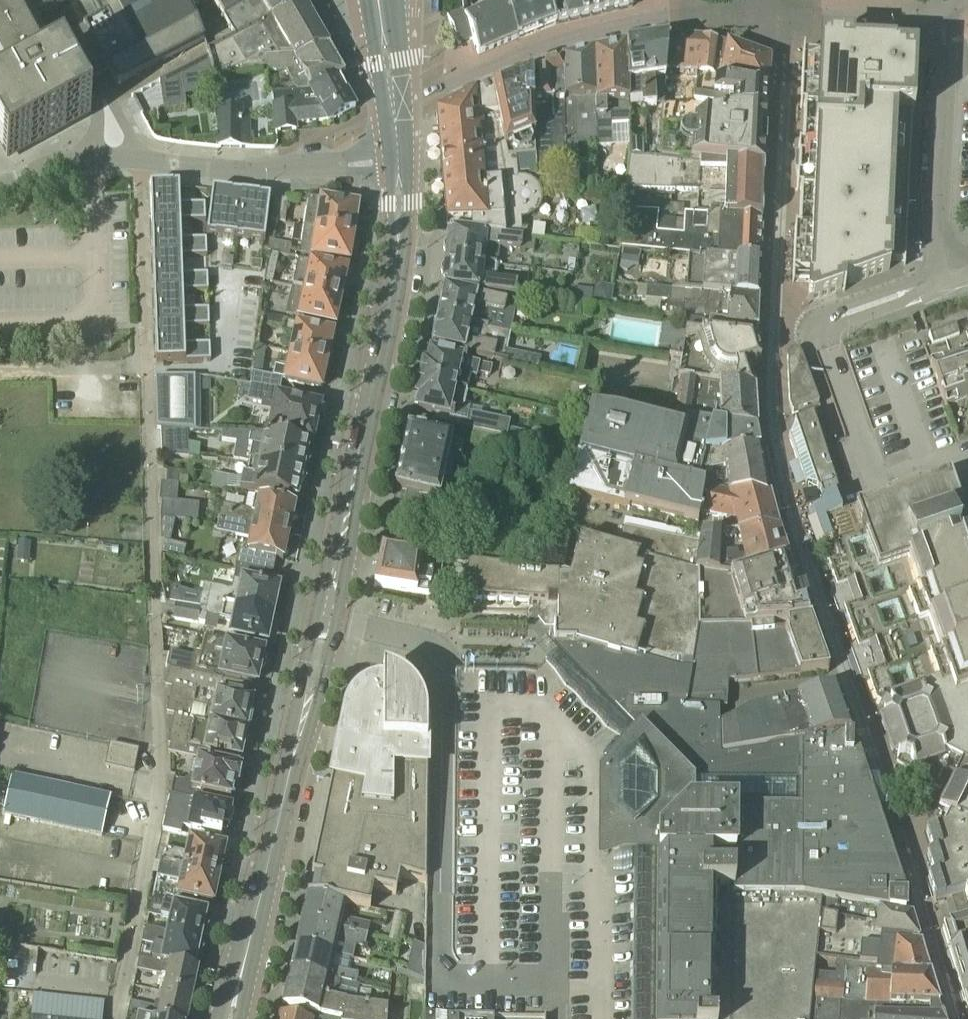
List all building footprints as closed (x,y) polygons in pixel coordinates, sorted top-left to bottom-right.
[(2,97),(0,98),(0,151),(7,163),(91,117),(77,91),(80,89),(56,45),(55,44),(43,50),(30,27),(80,0),(0,0),(0,93),(2,97)] [(101,18),(83,28),(84,30),(108,74),(117,90),(203,44),(204,43),(198,25),(189,0),(91,0),(101,18)] [(304,3),(302,0),(214,0),(219,8),(218,9),(219,10),(220,9),(223,16),(221,17),(222,18),(224,17),(230,27),(229,28),(229,29),(231,28),(235,36),(236,38),(304,3)] [(556,24),(549,0),(505,0),(505,1),(518,39),(556,24)] [(630,1),(634,0),(549,0),(556,24),(632,7),(630,1)] [(447,16),(458,45),(472,40),(478,55),(518,39),(505,1),(464,17),(462,10),(447,16)] [(297,59),(329,47),(304,3),(236,38),(235,36),(234,37),(235,38),(222,44),(222,43),(220,44),(221,45),(207,52),(208,54),(214,74),(215,79),(213,79),(213,80),(214,80),(266,73),(265,72),(265,58),(295,56),(297,59)] [(667,40),(666,68),(697,70),(700,70),(701,38),(668,36),(667,40)] [(693,106),(718,106),(720,88),(741,49),(728,44),(712,40),(701,38),(700,70),(697,70),(693,104),(693,106)] [(667,40),(646,43),(649,62),(660,61),(659,79),(665,78),(666,68),(667,40)] [(915,55),(906,55),(894,54),(894,50),(853,48),(853,42),(851,42),(851,44),(820,43),(819,56),(804,55),(804,54),(803,54),(800,108),(801,108),(801,107),(804,107),(803,146),(800,146),(800,145),(799,144),(796,191),(798,191),(798,190),(801,190),(799,229),(796,229),(796,227),(795,227),(792,282),(793,282),(793,281),(809,281),(808,301),(844,288),(844,291),(845,291),(845,282),(853,282),(889,269),(890,260),(904,261),(904,265),(905,265),(912,112),(914,112),(914,109),(912,109),(913,97),(913,88),(915,55)] [(662,106),(664,106),(665,78),(659,79),(660,61),(649,62),(646,43),(626,47),(627,102),(628,102),(639,101),(640,107),(654,106),(654,102),(659,102),(659,106),(662,106)] [(265,72),(266,73),(287,72),(297,91),(298,92),(338,78),(345,75),(329,47),(297,59),(295,56),(265,58),(265,72)] [(630,145),(628,102),(627,102),(626,47),(625,47),(626,49),(621,50),(620,49),(619,49),(617,49),(604,52),(603,52),(602,53),(601,54),(597,55),(596,53),(594,54),(594,100),(595,144),(595,146),(630,145)] [(741,49),(720,88),(768,93),(768,80),(770,60),(741,49)] [(208,54),(207,54),(162,79),(165,105),(188,103),(187,94),(184,74),(209,71),(209,75),(214,74),(208,54)] [(565,61),(561,62),(565,174),(567,174),(568,186),(579,186),(578,147),(579,147),(579,144),(595,144),(594,100),(594,54),(585,56),(565,61)] [(532,72),(534,155),(534,169),(535,169),(535,174),(565,174),(561,62),(559,63),(552,66),(549,70),(546,71),(541,70),(535,72),(535,71),(532,72)] [(505,157),(534,155),(532,72),(492,88),(505,157)] [(340,82),(338,78),(298,92),(297,91),(272,92),(276,132),(296,130),(295,124),(327,120),(329,124),(333,122),(339,119),(342,117),(352,112),(352,111),(355,109),(353,106),(354,105),(348,96),(345,91),(348,90),(343,80),(340,82)] [(450,231),(450,230),(521,238),(520,219),(523,219),(525,219),(528,218),(530,217),(532,216),(534,214),(536,212),(538,210),(539,208),(540,206),(541,203),(542,201),(542,198),(541,196),(541,193),(540,191),(539,188),(538,186),(536,184),(534,183),(532,181),(530,180),(527,179),(525,178),(522,178),(520,178),(517,178),(517,170),(534,169),(534,155),(505,157),(492,88),(492,87),(470,97),(436,114),(442,171),(447,230),(450,231)] [(768,93),(720,88),(718,106),(693,106),(693,104),(664,106),(662,106),(661,125),(678,124),(733,112),(767,114),(768,93)] [(250,148),(250,128),(250,109),(218,109),(219,148),(250,148)] [(659,156),(764,168),(767,114),(733,112),(678,124),(661,125),(659,156)] [(632,140),(630,155),(644,157),(646,141),(632,140)] [(659,157),(644,157),(630,155),(626,187),(623,213),(657,214),(658,212),(682,213),(683,205),(638,203),(639,188),(699,191),(696,215),(762,217),(762,209),(764,168),(659,156),(659,157)] [(181,210),(181,192),(151,192),(152,227),(182,227),(207,227),(207,210),(181,210)] [(238,242),(243,195),(214,192),(209,238),(238,242)] [(238,242),(267,245),(272,199),(243,195),(238,242)] [(274,199),(272,219),(272,221),(285,223),(288,200),(274,199)] [(305,227),(353,235),(353,232),(356,230),(357,224),(355,221),(357,207),(309,199),(305,227)] [(690,255),(690,256),(760,261),(762,217),(696,215),(685,215),(684,235),(656,233),(657,214),(623,213),(619,248),(690,255)] [(182,227),(152,227),(153,263),(182,263),(208,263),(208,246),(182,246),(182,227)] [(353,235),(305,227),(300,254),(348,262),(351,248),(353,246),(354,239),(352,237),(353,235)] [(520,250),(521,238),(450,230),(450,231),(449,240),(444,244),(444,250),(447,255),(447,258),(497,264),(499,247),(520,250)] [(280,254),(289,255),(291,244),(270,241),(268,252),(272,252),(280,254)] [(280,254),(272,252),(265,280),(274,282),(280,254)] [(758,300),(760,261),(690,256),(687,290),(686,291),(758,300)] [(444,278),(443,287),(515,296),(535,298),(537,286),(495,281),(497,264),(447,258),(446,263),(443,266),(441,270),(442,274),(444,278)] [(293,287),(340,298),(341,296),(344,294),(345,288),(343,285),(346,271),(299,260),(293,287)] [(183,298),(208,298),(208,281),(183,281),(182,263),(153,263),(153,298),(183,298)] [(665,316),(690,320),(709,322),(708,335),(756,341),(758,300),(686,291),(687,290),(634,285),(633,288),(638,289),(637,297),(645,298),(644,312),(658,314),(660,300),(667,301),(665,316)] [(340,298),(293,287),(287,315),(334,326),(337,312),(340,310),(342,303),(340,300),(340,298)] [(438,313),(437,317),(488,328),(489,325),(484,324),(487,310),(513,316),(516,304),(514,303),(515,296),(443,287),(441,301),(439,301),(436,312),(438,313)] [(153,298),(154,334),(184,334),(209,334),(209,317),(183,317),(183,298),(153,298)] [(615,314),(609,339),(659,350),(665,326),(615,314)] [(510,332),(488,328),(437,317),(436,321),(434,321),(432,332),(434,332),(431,346),(540,370),(542,358),(506,349),(510,332)] [(670,378),(681,379),(698,382),(754,390),(754,388),(754,385),(755,376),(755,363),(751,346),(755,345),(755,344),(756,344),(756,341),(708,335),(709,322),(690,320),(684,360),(673,359),(670,378)] [(295,337),(291,354),(327,362),(327,359),(330,358),(331,351),(330,348),(333,334),(285,323),(284,330),(283,334),(295,337)] [(955,325),(942,329),(946,341),(959,336),(955,325)] [(946,341),(942,329),(929,333),(932,345),(946,341)] [(210,352),(184,352),(184,334),(154,334),(155,369),(210,369),(210,352)] [(966,400),(967,399),(967,348),(960,351),(961,354),(952,358),(966,400)] [(819,404),(802,356),(800,352),(796,350),(791,351),(788,354),(787,358),(789,405),(792,413),(819,404)] [(423,364),(419,380),(467,391),(470,376),(477,377),(478,372),(490,375),(492,366),(430,352),(427,365),(423,364)] [(326,363),(327,362),(291,354),(288,370),(275,367),(273,377),(273,378),(282,380),(320,389),(324,375),(326,373),(328,366),(326,363)] [(946,407),(966,400),(952,358),(943,361),(942,357),(930,361),(946,407)] [(249,386),(252,387),(266,389),(280,391),(282,380),(273,378),(273,377),(268,376),(251,373),(249,386)] [(200,378),(180,378),(155,378),(157,429),(162,429),(188,431),(195,432),(201,432),(200,378)] [(693,416),(698,382),(681,379),(674,419),(692,421),(693,416)] [(474,430),(522,441),(523,441),(521,440),(522,433),(508,430),(510,421),(481,415),(482,410),(463,406),(467,391),(419,380),(416,397),(420,398),(417,410),(436,414),(434,421),(474,430)] [(754,390),(698,382),(693,416),(721,420),(721,425),(757,430),(756,416),(754,391),(754,390)] [(266,389),(252,387),(249,401),(249,402),(263,405),(262,410),(274,412),(270,434),(304,441),(312,443),(314,430),(313,426),(313,423),(316,421),(319,408),(278,399),(280,391),(266,389)] [(586,413),(589,398),(571,394),(568,409),(586,413)] [(630,507),(698,524),(700,514),(704,515),(734,519),(738,532),(778,529),(775,516),(769,517),(767,506),(772,505),(769,495),(768,495),(757,430),(721,425),(692,421),(674,419),(589,408),(577,454),(569,492),(628,506),(627,509),(629,510),(630,507)] [(822,445),(812,417),(794,423),(795,426),(790,436),(789,436),(797,461),(824,451),(822,445)] [(188,431),(162,429),(163,456),(190,458),(188,431)] [(522,441),(474,430),(470,445),(519,456),(522,441)] [(408,431),(401,461),(450,472),(451,469),(445,467),(447,459),(459,462),(463,444),(451,442),(451,441),(408,431)] [(253,449),(250,463),(306,474),(307,466),(305,459),(304,458),(306,445),(269,437),(255,437),(256,432),(223,433),(223,440),(249,446),(249,447),(253,449)] [(822,499),(839,493),(824,451),(797,461),(806,485),(807,484),(817,488),(818,491),(819,491),(822,499)] [(450,472),(401,461),(395,490),(407,492),(402,513),(428,518),(435,514),(442,481),(448,482),(450,472)] [(242,479),(240,490),(257,492),(295,500),(297,488),(298,488),(306,474),(250,463),(247,476),(243,475),(242,479)] [(161,482),(161,483),(178,484),(178,483),(187,484),(189,471),(167,469),(166,483),(161,482)] [(960,540),(957,533),(959,532),(958,530),(953,532),(947,516),(959,511),(960,515),(962,514),(961,511),(962,510),(962,509),(965,508),(965,505),(961,507),(951,479),(953,478),(955,477),(954,475),(950,476),(950,475),(949,475),(948,472),(945,473),(947,476),(918,486),(918,484),(917,483),(915,484),(915,485),(916,487),(888,497),(887,495),(886,494),(884,494),(884,496),(885,498),(857,508),(856,504),(854,505),(854,507),(855,509),(846,512),(845,508),(840,492),(839,493),(822,499),(819,507),(819,508),(816,516),(825,542),(830,540),(830,541),(834,551),(831,553),(831,555),(835,554),(838,562),(828,565),(836,588),(836,589),(847,585),(855,607),(844,611),(857,649),(857,650),(868,646),(878,672),(867,676),(867,677),(876,703),(882,705),(877,715),(882,718),(883,720),(881,725),(884,735),(890,738),(891,740),(888,746),(892,755),(897,758),(903,756),(905,757),(904,758),(909,761),(912,767),(914,767),(919,769),(924,767),(927,762),(929,761),(935,763),(939,762),(942,757),(945,756),(961,763),(938,813),(948,818),(967,828),(967,537),(960,540)] [(227,489),(229,477),(216,475),(214,487),(226,489),(227,489)] [(160,518),(161,518),(173,520),(197,522),(198,505),(176,502),(178,484),(161,483),(159,501),(162,502),(160,518)] [(220,520),(286,534),(288,525),(290,526),(291,522),(295,520),(297,514),(294,511),(294,507),(260,500),(261,499),(249,497),(246,512),(223,507),(220,520)] [(171,538),(173,520),(161,518),(161,536),(171,538)] [(249,552),(239,550),(236,565),(264,570),(264,571),(273,573),(273,572),(272,571),(275,560),(276,560),(276,559),(283,560),(284,557),(288,555),(289,549),(287,545),(287,542),(285,541),(286,534),(220,520),(218,532),(251,539),(249,552)] [(622,550),(698,571),(730,576),(788,559),(778,529),(738,532),(701,536),(625,520),(622,550)] [(613,666),(692,672),(699,628),(698,571),(622,550),(581,538),(579,545),(571,573),(563,571),(557,572),(557,577),(557,605),(557,611),(554,611),(554,627),(554,644),(553,657),(558,652),(568,662),(583,663),(613,666)] [(443,557),(390,550),(382,549),(373,587),(416,594),(457,599),(459,585),(439,583),(443,557)] [(698,571),(699,628),(715,627),(761,626),(781,626),(808,621),(790,559),(789,559),(788,559),(730,576),(698,571)] [(551,623),(554,627),(554,611),(557,611),(557,577),(551,577),(551,573),(468,562),(466,600),(540,605),(540,611),(543,615),(541,618),(547,625),(551,623)] [(231,591),(212,587),(204,585),(202,596),(199,608),(208,609),(209,601),(276,616),(277,614),(271,613),(273,603),(278,601),(279,594),(276,590),(276,588),(261,585),(264,571),(264,570),(236,565),(231,591)] [(836,589),(836,588),(832,590),(830,592),(837,612),(840,613),(844,611),(855,607),(847,585),(836,589)] [(190,606),(175,604),(173,619),(193,622),(206,623),(208,616),(236,622),(233,634),(265,640),(266,639),(270,637),(272,629),(268,626),(271,615),(276,616),(209,601),(208,609),(199,608),(190,606)] [(781,626),(761,626),(779,678),(827,672),(827,673),(828,672),(827,670),(811,624),(810,620),(808,621),(781,626)] [(699,628),(687,704),(719,707),(726,708),(728,681),(734,681),(715,627),(699,628)] [(228,644),(228,646),(225,660),(204,655),(194,653),(193,658),(171,652),(167,668),(213,678),(214,673),(256,683),(259,670),(263,668),(266,657),(262,654),(262,652),(228,644)] [(852,653),(861,677),(863,678),(867,677),(867,676),(878,672),(868,646),(857,650),(857,649),(853,651),(852,653)] [(655,986),(655,956),(656,896),(656,866),(657,836),(678,815),(687,807),(715,807),(743,807),(827,808),(876,808),(875,805),(868,783),(828,783),(799,786),(771,786),(743,785),(726,785),(689,785),(674,769),(599,694),(579,673),(568,662),(558,652),(553,657),(545,666),(624,746),(624,747),(635,758),(616,777),(622,783),(621,827),(624,827),(624,853),(633,853),(633,878),(633,896),(633,926),(633,956),(632,986),(632,1018),(655,1018),(655,986)] [(719,707),(687,704),(692,672),(613,666),(583,663),(568,662),(579,673),(599,694),(674,769),(689,785),(726,785),(743,785),(771,786),(799,786),(828,783),(868,783),(868,781),(869,774),(868,766),(865,760),(860,755),(853,751),(852,751),(852,738),(837,738),(834,738),(833,738),(833,739),(828,739),(799,744),(771,748),(744,753),(726,756),(720,757),(719,707)] [(545,1016),(545,1018),(632,1018),(632,986),(633,956),(633,896),(633,878),(633,853),(624,853),(624,827),(621,827),(622,783),(616,777),(635,758),(624,747),(624,746),(545,666),(526,684),(455,683),(455,731),(455,805),(427,805),(426,878),(425,878),(424,949),(424,975),(424,979),(423,1015),(424,1015),(424,1018),(492,1018),(492,1015),(545,1016)] [(213,678),(167,668),(167,669),(170,669),(165,687),(172,689),(167,713),(246,731),(246,729),(250,729),(253,717),(249,716),(253,701),(243,699),(247,686),(223,680),(213,678)] [(307,894),(307,895),(370,908),(370,907),(369,907),(373,889),(396,893),(400,877),(425,877),(426,877),(426,804),(427,725),(425,712),(421,700),(418,695),(415,695),(412,691),(410,688),(407,685),(404,683),(401,680),(398,678),(395,676),(391,675),(387,673),(383,672),(381,684),(370,686),(365,688),(362,690),(359,693),(356,695),(354,698),(352,701),(350,704),(348,707),(346,711),(345,714),(341,735),(311,877),(314,877),(311,895),(307,894)] [(811,740),(850,733),(849,729),(847,729),(842,715),(844,715),(843,713),(842,714),(838,703),(840,703),(839,701),(838,702),(834,692),(836,692),(835,689),(834,689),(834,690),(772,704),(764,706),(752,709),(721,725),(721,755),(745,751),(745,750),(811,739),(811,740)] [(168,754),(198,761),(234,768),(234,767),(233,767),(235,757),(236,757),(238,746),(243,747),(243,745),(247,744),(249,735),(246,732),(246,731),(167,713),(166,714),(174,716),(168,746),(172,746),(171,753),(168,752),(168,753),(168,754)] [(134,772),(139,750),(110,743),(105,766),(134,772)] [(241,770),(234,768),(198,761),(195,779),(190,782),(174,779),(170,794),(225,806),(227,798),(231,799),(232,794),(234,795),(234,793),(232,793),(234,785),(238,786),(241,770)] [(102,836),(111,797),(12,777),(4,815),(102,836)] [(225,806),(170,794),(162,830),(167,830),(179,833),(180,825),(221,834),(223,824),(229,825),(233,808),(225,806)] [(902,889),(876,810),(877,810),(876,808),(827,808),(743,807),(715,807),(687,807),(678,815),(657,836),(656,866),(656,896),(655,956),(655,986),(655,1018),(694,1018),(715,1018),(809,1018),(813,986),(813,983),(814,971),(815,959),(815,958),(819,916),(820,901),(867,908),(878,910),(899,913),(905,915),(905,897),(902,897),(902,889)] [(948,818),(942,831),(925,836),(932,857),(926,859),(932,876),(933,880),(928,882),(935,905),(940,903),(950,900),(967,895),(967,828),(948,818)] [(163,848),(160,862),(164,863),(218,876),(224,848),(191,841),(188,853),(163,848)] [(160,862),(160,863),(157,877),(182,883),(181,887),(180,891),(155,885),(151,901),(192,909),(194,899),(213,903),(218,876),(164,863),(160,862)] [(113,951),(109,890),(62,893),(65,954),(113,951)] [(370,909),(370,908),(307,895),(302,920),(368,937),(370,924),(341,918),(344,904),(370,909)] [(950,900),(957,925),(967,922),(967,895),(950,900)] [(151,901),(148,916),(171,920),(168,934),(200,941),(201,936),(205,937),(208,924),(204,923),(206,912),(192,909),(151,901)] [(820,901),(819,916),(824,917),(871,926),(870,934),(918,938),(912,916),(911,916),(905,915),(899,913),(878,910),(867,908),(820,901)] [(817,959),(836,961),(860,965),(860,971),(929,976),(920,945),(918,940),(919,940),(918,938),(870,934),(871,926),(824,917),(819,916),(815,958),(815,959),(817,959)] [(302,920),(296,945),(333,954),(353,958),(356,945),(365,947),(368,937),(302,920)] [(957,925),(942,930),(955,972),(967,968),(967,922),(957,925)] [(165,933),(146,929),(139,958),(194,969),(196,959),(200,960),(203,946),(199,945),(200,941),(168,934),(168,936),(166,936),(165,933)] [(296,945),(291,970),(358,985),(356,985),(358,974),(353,973),(330,968),(333,954),(296,945)] [(424,949),(412,945),(407,972),(424,975),(424,949)] [(164,993),(191,999),(198,970),(194,969),(139,958),(137,970),(168,977),(164,993)] [(860,965),(836,961),(835,973),(814,971),(813,983),(814,983),(813,1000),(816,1000),(938,1007),(929,976),(860,971),(860,965)] [(967,991),(967,968),(955,972),(961,993),(967,991)] [(280,1015),(297,1018),(385,1018),(386,1009),(355,1004),(358,985),(291,970),(280,1015)] [(395,970),(394,974),(424,979),(424,975),(407,972),(395,970)] [(191,999),(164,993),(162,1004),(156,1003),(155,1007),(130,1002),(127,1016),(142,1018),(187,1018),(191,999)] [(815,1018),(942,1018),(938,1007),(816,1000),(815,1018)]
